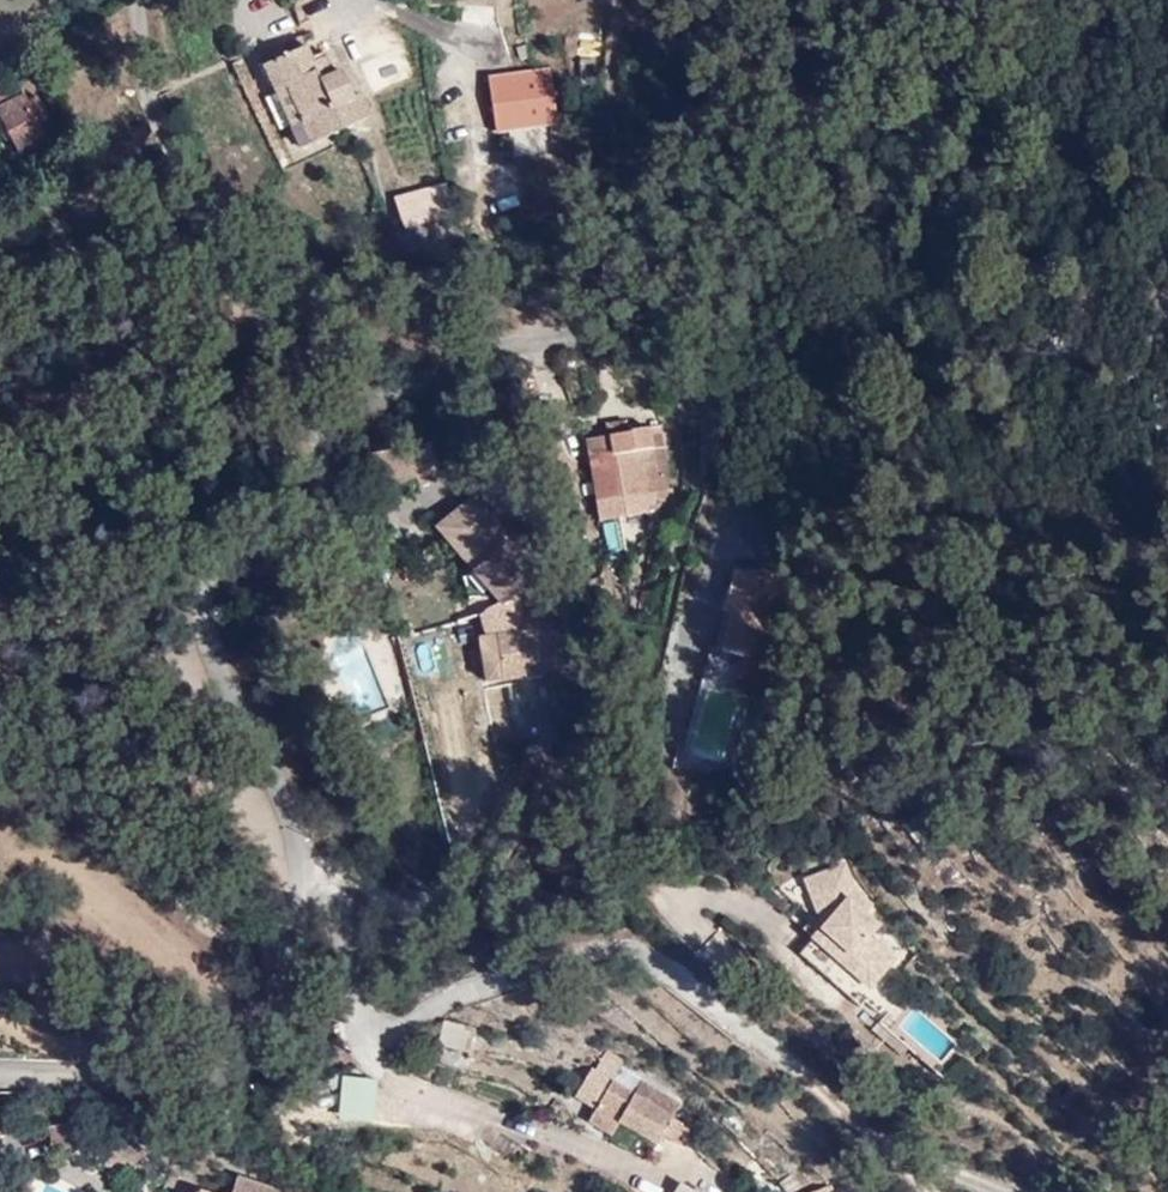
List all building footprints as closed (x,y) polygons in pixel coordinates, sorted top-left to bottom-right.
[(302,149),(349,127),(319,58),(312,61),(302,38),(267,53),(272,62),(264,66),(276,91),(287,86),(304,121),(293,127),(302,149)] [(348,55),(351,73),(394,65),(391,48),(348,55)] [(319,58),(349,127),(371,117),(361,95),(355,97),(343,70),(335,74),(326,56),(319,58)] [(497,128),(558,120),(552,70),(490,78),(497,128)] [(276,91),(293,127),(304,121),(287,86),(276,91)] [(22,153),(47,139),(27,98),(0,111),(22,153)] [(440,227),(457,222),(454,215),(439,219),(440,227)] [(407,229),(408,237),(440,227),(439,219),(407,229)] [(440,227),(408,237),(412,252),(462,239),(457,222),(440,227)] [(656,466),(668,465),(663,427),(652,429),(656,466)] [(587,440),(590,461),(617,457),(622,499),(644,496),(646,512),(660,510),(670,479),(668,465),(656,466),(652,429),(632,431),(632,434),(587,440)] [(617,457),(590,461),(596,503),(622,499),(617,457)] [(670,479),(660,510),(670,509),(667,492),(672,492),(670,479)] [(473,502),(467,507),(473,530),(487,519),(473,502)] [(473,530),(467,507),(439,532),(474,575),(483,568),(460,540),(473,530)] [(498,638),(510,680),(542,677),(540,665),(562,663),(555,600),(545,601),(531,586),(537,581),(487,519),(473,530),(483,568),(483,569),(489,594),(501,608),(508,605),(513,606),(519,612),(523,617),(524,627),(521,633),(512,636),(498,638)] [(483,568),(473,530),(460,540),(483,568)] [(757,586),(779,590),(785,563),(770,562),(760,568),(758,579),(757,586)] [(483,568),(474,575),(489,594),(483,569),(483,568)] [(740,597),(729,594),(727,593),(722,611),(727,612),(717,649),(712,647),(706,673),(759,686),(765,680),(787,592),(800,596),(804,578),(788,573),(784,592),(779,590),(757,586),(758,579),(736,572),(731,588),(742,591),(740,597)] [(489,594),(474,575),(465,582),(492,615),(494,614),(489,594)] [(731,588),(729,594),(740,597),(742,591),(731,588)] [(489,594),(494,614),(501,608),(489,594)] [(505,681),(498,638),(481,640),(486,683),(505,681)] [(505,681),(510,680),(498,638),(505,681)] [(358,714),(386,703),(362,642),(335,653),(358,714)] [(733,764),(746,702),(699,692),(687,755),(733,764)] [(313,732),(321,745),(337,737),(331,724),(313,732)] [(846,864),(805,880),(819,915),(812,922),(820,929),(814,936),(800,952),(829,979),(844,963),(869,986),(895,958),(870,935),(879,924),(865,911),(873,904),(856,889),(846,864)] [(820,929),(812,922),(807,929),(814,936),(820,929)] [(844,963),(829,979),(859,1007),(874,991),(869,986),(844,963)] [(439,1040),(468,1047),(472,1031),(445,1023),(439,1040)] [(461,1073),(468,1047),(439,1040),(432,1066),(461,1073)] [(603,1056),(597,1065),(631,1089),(637,1081),(603,1056)] [(674,1119),(681,1106),(642,1084),(637,1094),(613,1081),(592,1069),(577,1096),(598,1108),(591,1120),(613,1133),(620,1121),(660,1143),(666,1134),(683,1143),(691,1129),(674,1119)] [(376,1122),(377,1079),(340,1078),(339,1121),(376,1122)] [(49,1129),(52,1143),(92,1143),(88,1120),(49,1129)] [(92,1143),(52,1143),(54,1152),(92,1143)] [(148,1154),(133,1143),(120,1143),(111,1156),(147,1155),(148,1154)] [(811,1184),(801,1169),(779,1186),(784,1191),(798,1191),(811,1184)] [(174,1191),(196,1191),(198,1186),(172,1172),(165,1187),(174,1191)] [(238,1178),(233,1191),(279,1191),(238,1178)] [(35,1189),(18,1181),(14,1191),(33,1191),(35,1189)] [(678,1183),(672,1191),(692,1191),(678,1183)]
